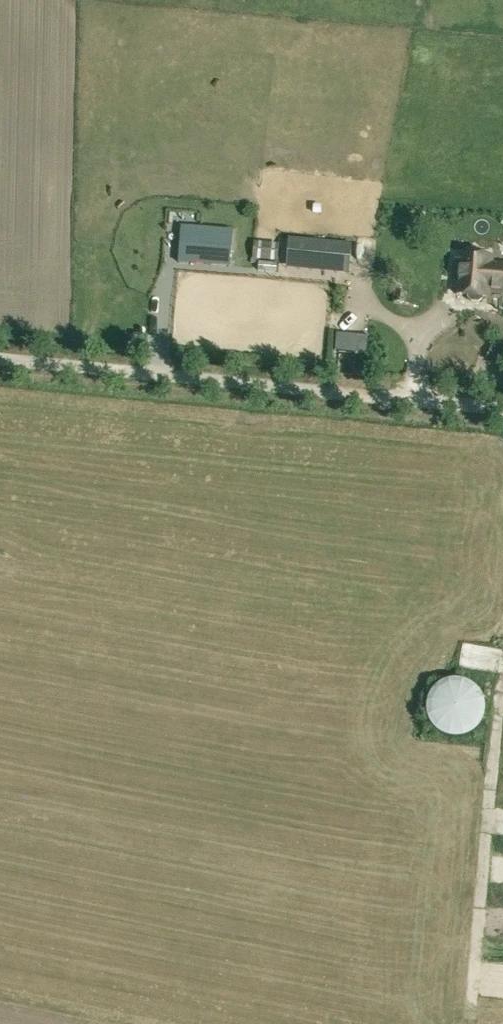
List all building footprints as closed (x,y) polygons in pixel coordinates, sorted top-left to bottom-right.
[(178,264),(229,268),(233,230),(181,226),(178,264)] [(351,244),(289,238),(286,268),(348,274),(351,244)] [(460,256),(456,259),(456,266),(459,270),(456,294),(468,295),(468,298),(471,301),(479,302),(482,299),(482,297),(487,297),(488,290),(502,292),(502,265),(490,264),(491,257),(460,254),(460,256)] [(258,262),(257,270),(276,272),(277,264),(258,262)] [(436,686),(430,694),(428,700),(427,706),(427,714),(429,721),(433,727),(440,733),(447,736),(453,737),(461,737),(468,735),(477,730),(482,724),(485,717),(486,710),(485,703),(482,695),(479,690),(475,685),(469,681),(463,679),(457,679),(448,679),(443,681),(436,686)]
